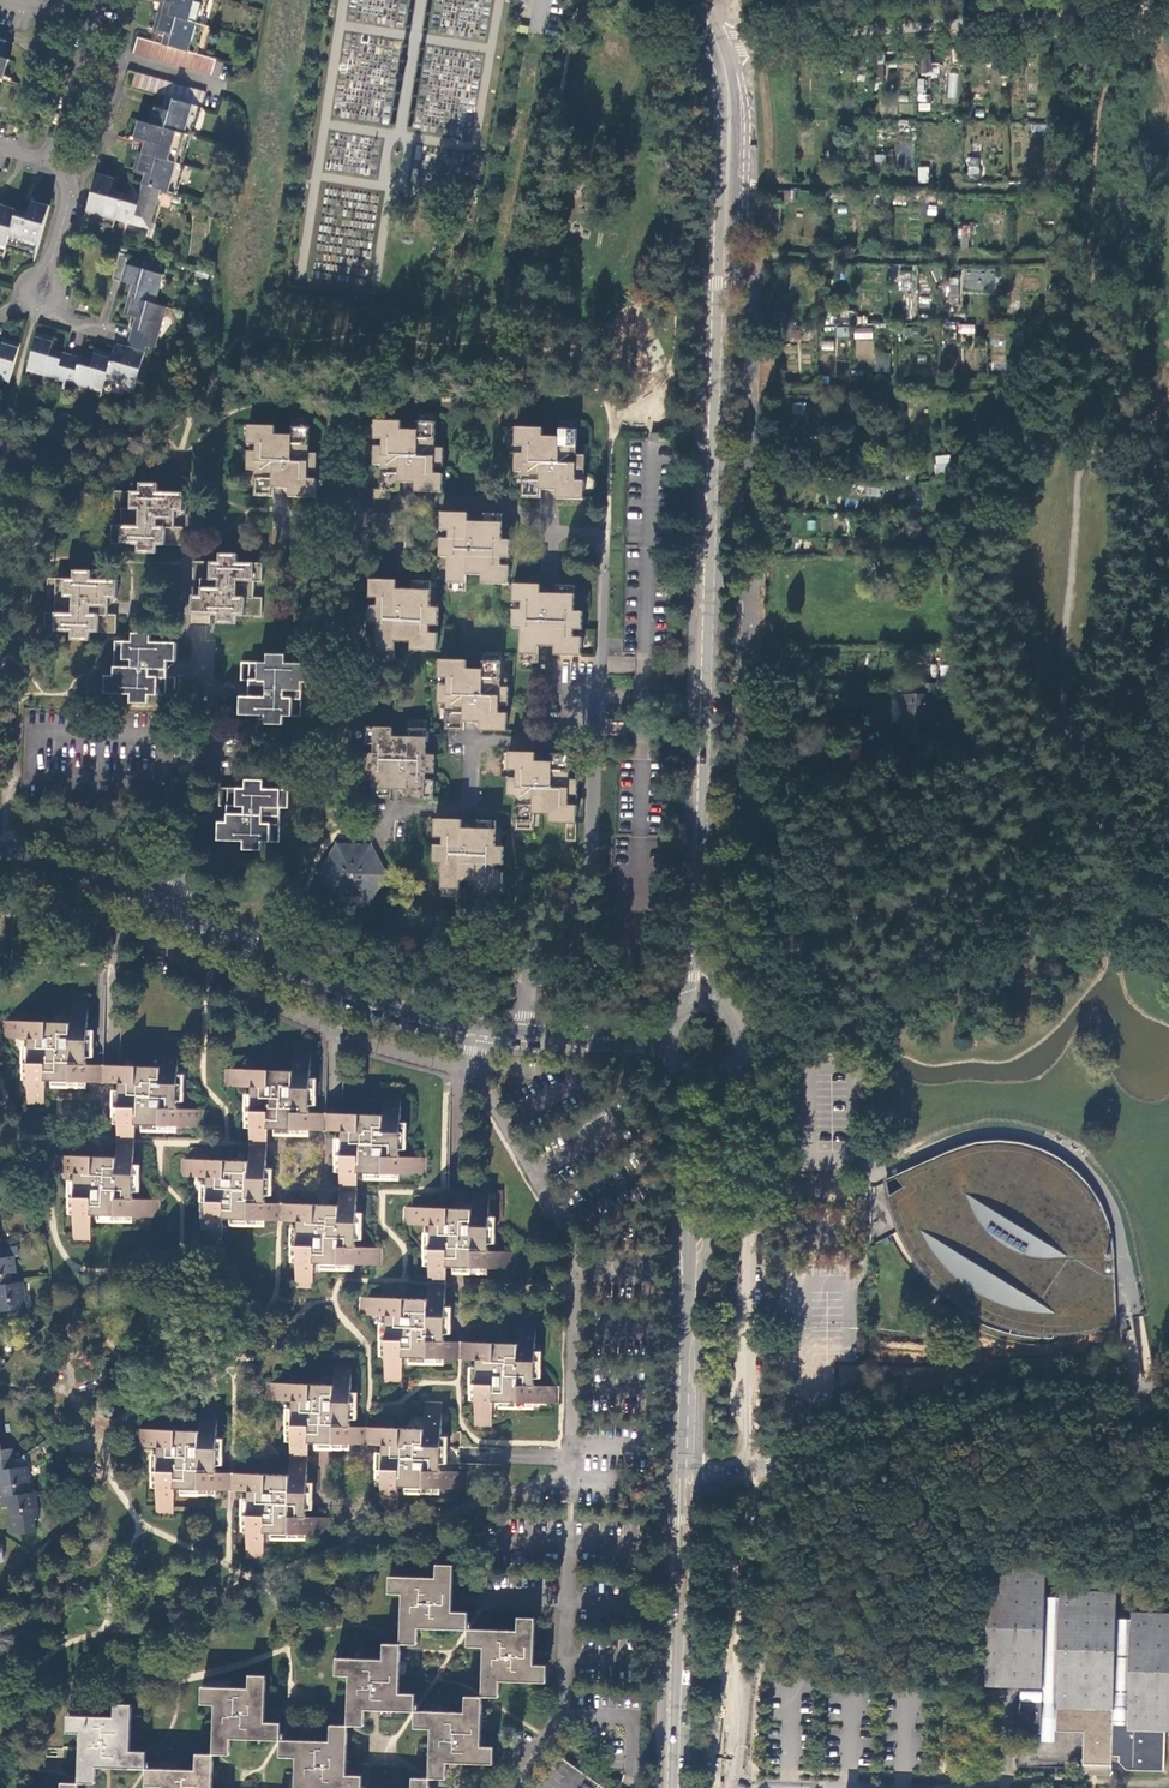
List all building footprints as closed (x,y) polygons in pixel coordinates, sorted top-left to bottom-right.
[(171,2),(167,14),(197,22),(201,11),(198,10),(201,0),(163,0),(171,2)] [(167,14),(163,13),(159,30),(170,33),(167,45),(194,52),(202,24),(197,22),(167,14)] [(139,36),(134,53),(213,75),(217,59),(199,53),(199,54),(194,52),(167,45),(151,40),(139,36)] [(998,57),(987,57),(987,67),(1008,67),(1008,49),(998,49),(998,57)] [(833,54),(833,73),(850,73),(849,63),(850,63),(850,54),(833,54)] [(821,55),(821,64),(830,64),(830,55),(821,55)] [(924,57),(925,72),(934,72),(933,56),(924,57)] [(876,61),(876,81),(885,81),(884,60),(876,61)] [(137,73),(129,71),(125,87),(133,89),(137,73)] [(949,72),(947,98),(956,99),(958,73),(949,72)] [(133,89),(155,95),(169,99),(170,99),(171,99),(199,107),(202,108),(207,92),(137,73),(133,89)] [(924,96),(924,88),(920,88),(920,102),(929,102),(929,96),(924,96)] [(156,108),(151,125),(183,134),(190,136),(199,107),(171,99),(167,111),(156,108)] [(931,111),(931,103),(920,103),(920,111),(931,111)] [(151,125),(143,123),(138,139),(150,143),(146,155),(178,164),(182,151),(178,150),(183,134),(151,125)] [(1031,132),(1046,130),(1045,123),(1030,125),(1031,132)] [(146,155),(143,154),(138,170),(150,173),(146,186),(161,190),(174,194),(182,165),(178,164),(146,155)] [(887,155),(876,154),(876,172),(886,172),(887,155)] [(833,171),(842,172),(843,163),(833,163),(833,171)] [(921,181),(930,181),(930,168),(921,167),(921,181)] [(970,176),(980,176),(980,168),(970,168),(970,176)] [(97,177),(86,216),(115,225),(116,219),(123,197),(111,194),(114,182),(97,177)] [(146,186),(144,185),(140,200),(123,194),(123,197),(116,219),(150,229),(161,190),(146,186)] [(876,201),(887,202),(887,193),(876,192),(876,201)] [(772,224),(782,224),(783,203),(773,203),(772,224)] [(37,250),(49,210),(31,205),(28,217),(16,213),(7,244),(20,247),(20,244),(37,250)] [(937,216),(937,206),(927,206),(927,216),(937,216)] [(4,252),(6,247),(7,244),(16,213),(0,208),(0,251),(4,252)] [(454,228),(464,231),(468,212),(458,210),(454,228)] [(1063,235),(1048,247),(1051,250),(1048,252),(1053,258),(1070,244),(1063,235)] [(36,255),(37,250),(20,244),(20,247),(7,244),(6,247),(36,255)] [(120,251),(112,278),(122,280),(132,283),(129,296),(155,303),(163,274),(126,263),(129,254),(120,251)] [(963,268),(962,290),(994,292),(995,269),(963,268)] [(814,285),(827,285),(827,275),(815,275),(814,285)] [(913,275),(904,275),(903,289),(913,289),(913,275)] [(959,303),(960,277),(949,277),(949,289),(949,303),(959,303)] [(1062,287),(1050,283),(1045,300),(1056,304),(1062,287)] [(944,289),(936,288),(934,302),(942,305),(949,305),(949,303),(949,289),(944,289)] [(137,315),(132,328),(130,337),(156,344),(166,306),(155,303),(129,296),(124,312),(137,315)] [(787,310),(776,310),(776,320),(786,321),(787,310)] [(826,315),(826,323),(835,323),(857,323),(857,315),(826,315)] [(903,334),(915,334),(915,324),(907,323),(906,326),(903,326),(903,334)] [(963,323),(963,331),(985,331),(985,323),(963,323)] [(848,326),(835,328),(837,337),(849,336),(848,326)] [(891,326),(880,326),(880,342),(888,342),(888,336),(892,336),(891,326)] [(854,339),(872,339),(872,328),(854,327),(854,339)] [(790,328),(789,340),(802,340),(803,328),(790,328)] [(65,380),(72,354),(63,352),(50,349),(54,337),(37,332),(27,369),(65,380)] [(156,344),(130,337),(127,345),(124,357),(113,353),(106,379),(134,387),(145,350),(153,353),(156,344)] [(9,380),(20,344),(3,339),(0,349),(0,378),(9,380)] [(92,361),(80,357),(72,354),(65,380),(102,390),(106,379),(113,353),(96,348),(92,361)] [(889,372),(890,353),(874,353),(874,372),(889,372)] [(861,370),(842,371),(842,383),(861,383),(865,384),(869,378),(870,372),(861,370)] [(1017,415),(1006,413),(1003,424),(1014,426),(1017,415)] [(383,466),(382,489),(391,491),(400,491),(400,482),(403,483),(407,483),(414,492),(443,492),(443,475),(435,475),(436,467),(443,468),(444,450),(436,449),(437,414),(419,414),(418,430),(401,429),(402,422),(376,422),(375,439),(384,439),(383,447),(375,447),(374,466),(383,466)] [(256,471),(255,496),(273,496),(274,488),(278,488),(281,488),(288,497),(316,498),(316,480),(309,480),(309,472),(317,473),(317,454),(310,454),(311,420),(293,419),(293,436),(275,435),(276,427),(249,427),(249,445),(257,445),(256,452),(249,452),(248,471),(256,471)] [(516,472),(524,472),(523,498),(540,498),(541,491),(546,491),(548,491),(556,499),(584,500),(584,482),(576,482),(577,475),(584,475),(585,456),(577,456),(578,422),(561,422),(560,437),(543,437),(543,429),(518,428),(517,446),(525,446),(524,455),(516,455),(516,472)] [(951,456),(937,457),(938,464),(936,464),(936,473),(951,473),(951,456)] [(898,481),(898,470),(883,470),(883,481),(898,481)] [(159,485),(141,484),(140,493),(115,492),(114,510),(122,510),(122,528),(114,527),(114,544),(139,545),(139,553),(157,554),(157,545),(183,546),(183,529),(175,528),(175,524),(175,519),(184,510),(184,494),(159,493),(159,485)] [(390,499),(391,491),(382,489),(373,489),(373,498),(390,499)] [(448,557),(447,591),(464,592),(465,575),(482,575),(482,583),(508,584),(509,566),(501,565),(502,558),(509,558),(510,540),(501,540),(503,515),(484,514),(484,522),(479,522),(476,522),(469,514),(442,514),(441,531),(449,531),(449,539),(441,538),(441,556),(448,557)] [(956,549),(947,549),(947,561),(956,561),(956,549)] [(237,555),(220,554),(219,562),(194,562),(194,579),(202,580),(201,585),(201,590),(193,598),(193,615),(211,615),(218,615),(218,623),(236,624),(236,616),(262,617),(262,599),(254,599),(255,581),(262,581),(263,564),(237,563),(237,555)] [(74,572),(74,580),(49,580),(48,597),(56,597),(55,614),(48,614),(47,632),(73,633),(72,641),(91,641),(91,633),(116,634),(117,616),(108,616),(108,611),(109,607),(117,599),(118,581),(92,580),(92,572),(74,572)] [(376,624),(375,659),(393,659),(393,643),(410,643),(410,651),(436,652),(437,634),(429,634),(430,625),(437,626),(438,608),(430,608),(431,582),(413,582),(412,590),(408,590),(405,590),(397,581),(370,581),(369,598),(377,598),(377,606),(369,606),(368,624),(376,624)] [(520,628),(518,662),(536,663),(537,647),(554,648),(554,656),(580,657),(581,639),(573,638),(573,630),(581,631),(582,613),(574,612),(575,586),(556,586),(556,594),(553,594),(548,593),(540,585),(514,584),(514,601),(521,601),(521,610),(513,609),(512,627),(520,628)] [(211,615),(193,615),(193,622),(211,623),(211,615)] [(133,642),(116,642),(114,676),(106,676),(106,694),(131,695),(131,703),(150,703),(150,695),(175,696),(176,679),(168,679),(168,673),(168,669),(176,661),(177,643),(151,643),(151,635),(133,634),(133,642)] [(447,706),(446,730),(465,731),(465,723),(469,723),(472,723),(480,732),(507,732),(508,715),(501,715),(501,708),(508,708),(508,689),(502,689),(502,655),(485,654),(484,671),(467,670),(467,662),(441,661),(440,679),(449,680),(448,688),(440,687),(439,705),(447,706)] [(267,663),(242,663),(241,681),(249,681),(249,687),(249,691),(241,699),(240,716),(266,717),(266,725),(284,725),(284,717),(301,717),(302,682),(310,682),(311,665),(285,665),(286,656),(268,655),(267,663)] [(902,694),(902,742),(930,743),(931,694),(938,694),(938,682),(921,682),(922,694),(902,694)] [(174,746),(174,730),(175,713),(25,709),(24,742),(22,784),(22,802),(172,806),(173,780),(174,746)] [(373,773),(372,798),(391,798),(391,791),(395,791),(399,791),(406,799),(434,799),(434,783),(426,782),(426,774),(434,775),(434,757),(427,756),(427,721),(410,721),(409,738),(392,738),(392,729),(367,729),(366,747),(374,747),(373,755),(366,755),(365,772),(373,773)] [(515,795),(513,830),(531,831),(532,815),(549,815),(549,823),(566,824),(574,825),(575,806),(567,806),(568,798),(575,798),(576,780),(568,780),(570,755),(551,754),(550,762),(547,762),(543,762),(535,753),(509,752),(508,769),(516,769),(515,778),(508,778),(507,795),(515,795)] [(245,789),(221,788),(220,806),(228,806),(228,811),(228,816),(220,823),(219,841),(244,842),(244,850),(262,850),(263,842),(280,842),(281,807),(289,807),(289,790),(264,790),(264,781),(246,780),(245,789)] [(441,863),(440,898),(458,898),(459,882),(476,883),(475,890),(502,891),(503,873),(495,872),(495,865),(503,865),(503,847),(496,847),(497,821),(478,821),(477,829),(474,829),(470,828),(463,820),(436,820),(435,837),(443,838),(442,845),(435,845),(434,863),(441,863)] [(574,825),(566,824),(565,842),(574,842),(574,825)] [(336,844),(318,874),(336,904),(343,891),(362,892),(369,905),(387,875),(370,845),(336,844)] [(775,886),(775,908),(789,908),(788,885),(775,886)] [(88,998),(71,998),(70,1024),(4,1022),(4,1038),(30,1039),(29,1106),(46,1106),(47,1081),(62,1081),(103,1082),(104,1066),(87,1065),(88,998)] [(177,1109),(178,1042),(162,1042),(161,1067),(104,1066),(103,1082),(120,1082),(120,1098),(118,1141),(134,1141),(135,1125),(203,1127),(203,1110),(177,1109)] [(311,1048),(294,1048),(293,1072),(227,1071),(227,1087),(253,1088),(250,1145),(266,1146),(267,1130),(283,1130),(325,1131),(325,1114),(309,1114),(311,1048)] [(401,1091),(384,1091),(384,1116),(325,1114),(325,1131),(342,1131),(341,1146),(341,1189),(356,1189),(357,1173),(424,1175),(424,1159),(399,1158),(401,1091)] [(957,1147),(892,1175),(893,1185),(895,1197),(898,1210),(903,1224),(909,1238),(918,1253),(925,1264),(935,1275),(944,1284),(953,1293),(963,1301),(976,1308),(988,1315),(1002,1321),(1017,1326),(1028,1329),(1042,1331),(1059,1332),(1072,1332),(1085,1330),(1096,1329),(1109,1326),(1119,1323),(1117,1246),(1116,1241),(1114,1229),(1110,1216),(1105,1203),(1097,1190),(1089,1180),(1080,1170),(1071,1163),(1064,1158),(1052,1151),(1038,1145),(1026,1142),(1016,1140),(1003,1139),(991,1139),(980,1141),(970,1145),(959,1151),(957,1147)] [(134,1141),(118,1141),(118,1159),(103,1158),(51,1157),(50,1173),(76,1174),(74,1240),(90,1240),(91,1215),(158,1217),(159,1201),(133,1200),(134,1141)] [(266,1146),(250,1145),(249,1162),(182,1161),(182,1177),(208,1178),(206,1244),(222,1245),(223,1220),(281,1221),(281,1204),(265,1204),(265,1186),(266,1146)] [(197,1148),(196,1158),(211,1159),(212,1150),(197,1148)] [(490,1185),(473,1185),(473,1210),(406,1208),(405,1225),(431,1226),(429,1283),(445,1284),(446,1267),(463,1268),(513,1269),(513,1252),(488,1251),(490,1185)] [(356,1189),(341,1189),(340,1206),(324,1205),(281,1204),(281,1221),(298,1222),(296,1288),(312,1289),(314,1263),(380,1265),(380,1248),(354,1247),(356,1189)] [(24,1308),(22,1283),(12,1284),(11,1274),(15,1273),(13,1256),(18,1256),(17,1248),(0,1250),(0,1248),(0,1311),(24,1308)] [(445,1284),(429,1283),(429,1301),(361,1300),(360,1317),(386,1317),(385,1383),(402,1383),(403,1358),(460,1359),(461,1344),(444,1343),(445,1326),(445,1284)] [(536,1320),(519,1319),(518,1345),(503,1345),(461,1344),(460,1359),(477,1359),(476,1385),(476,1427),(492,1428),(493,1402),(559,1404),(559,1387),(534,1386),(536,1320)] [(351,1360),(334,1360),(333,1386),(266,1385),(266,1400),(291,1401),(291,1457),(306,1458),(307,1443),(321,1444),(366,1444),(367,1429),(351,1429),(351,1360)] [(441,1405),(424,1404),(424,1430),(367,1429),(366,1444),(382,1445),(382,1462),(382,1513),(398,1513),(399,1487),(465,1488),(466,1472),(440,1471),(441,1405)] [(216,1406),(200,1406),(199,1432),(132,1431),(132,1447),(158,1448),(157,1515),(173,1515),(173,1489),(231,1490),(232,1474),(216,1474),(216,1458),(216,1406)] [(36,1531),(35,1519),(37,1519),(34,1493),(24,1494),(23,1483),(27,1483),(26,1466),(15,1468),(13,1449),(2,1450),(0,1433),(0,1481),(3,1480),(5,1497),(3,1497),(4,1507),(10,1506),(11,1512),(13,1523),(12,1523),(13,1531),(19,1534),(36,1531)] [(306,1458),(291,1457),(290,1475),(232,1474),(231,1490),(248,1490),(247,1558),(264,1559),(265,1533),(330,1534),(331,1517),(305,1516),(305,1502),(306,1458)] [(454,1564),(437,1564),(437,1578),(391,1576),(390,1592),(403,1593),(401,1643),(418,1644),(419,1627),(469,1628),(469,1612),(452,1612),(453,1600),(454,1564)] [(986,1686),(1022,1686),(1022,1695),(1020,1732),(1043,1732),(1043,1738),(1049,1738),(1054,1739),(1055,1729),(1084,1730),(1083,1743),(1083,1774),(1110,1775),(1112,1755),(1118,1755),(1118,1761),(1125,1768),(1164,1769),(1165,1729),(1168,1729),(1168,1611),(1132,1609),(1132,1617),(1124,1617),(1116,1617),(1117,1591),(1061,1589),(1061,1597),(1053,1596),(1045,1596),(1046,1568),(990,1567),(986,1686)] [(519,1630),(470,1629),(469,1646),(485,1646),(483,1696),(501,1697),(502,1680),(547,1682),(548,1666),(535,1665),(535,1654),(537,1617),(520,1617),(519,1630)] [(399,1693),(401,1643),(384,1643),(384,1659),(337,1658),(336,1674),(350,1675),(348,1725),(365,1725),(366,1709),(376,1709),(415,1711),(415,1694),(399,1693)] [(265,1711),(266,1676),(250,1675),(250,1688),(202,1686),(202,1703),(215,1704),(214,1753),(231,1754),(231,1738),(281,1739),(282,1722),(265,1722),(265,1711)] [(481,1746),(483,1696),(466,1695),(465,1713),(416,1711),(415,1728),(432,1729),(430,1778),(447,1779),(448,1762),(464,1763),(480,1763),(493,1764),(494,1747),(481,1746)] [(108,1767),(146,1768),(147,1751),(130,1751),(132,1704),(115,1704),(114,1717),(68,1715),(68,1732),(81,1732),(80,1749),(80,1766),(79,1783),(96,1784),(97,1767),(108,1767)] [(363,1776),(347,1776),(347,1762),(348,1725),(332,1725),(331,1741),(281,1739),(280,1757),(297,1757),(296,1787),(363,1787),(363,1776)] [(214,1753),(197,1753),(196,1770),(148,1768),(146,1768),(146,1770),(145,1786),(163,1786),(162,1787),(212,1787),(214,1753)] [(430,1778),(428,1778),(412,1777),(412,1787),(429,1787),(430,1779),(430,1778)]
